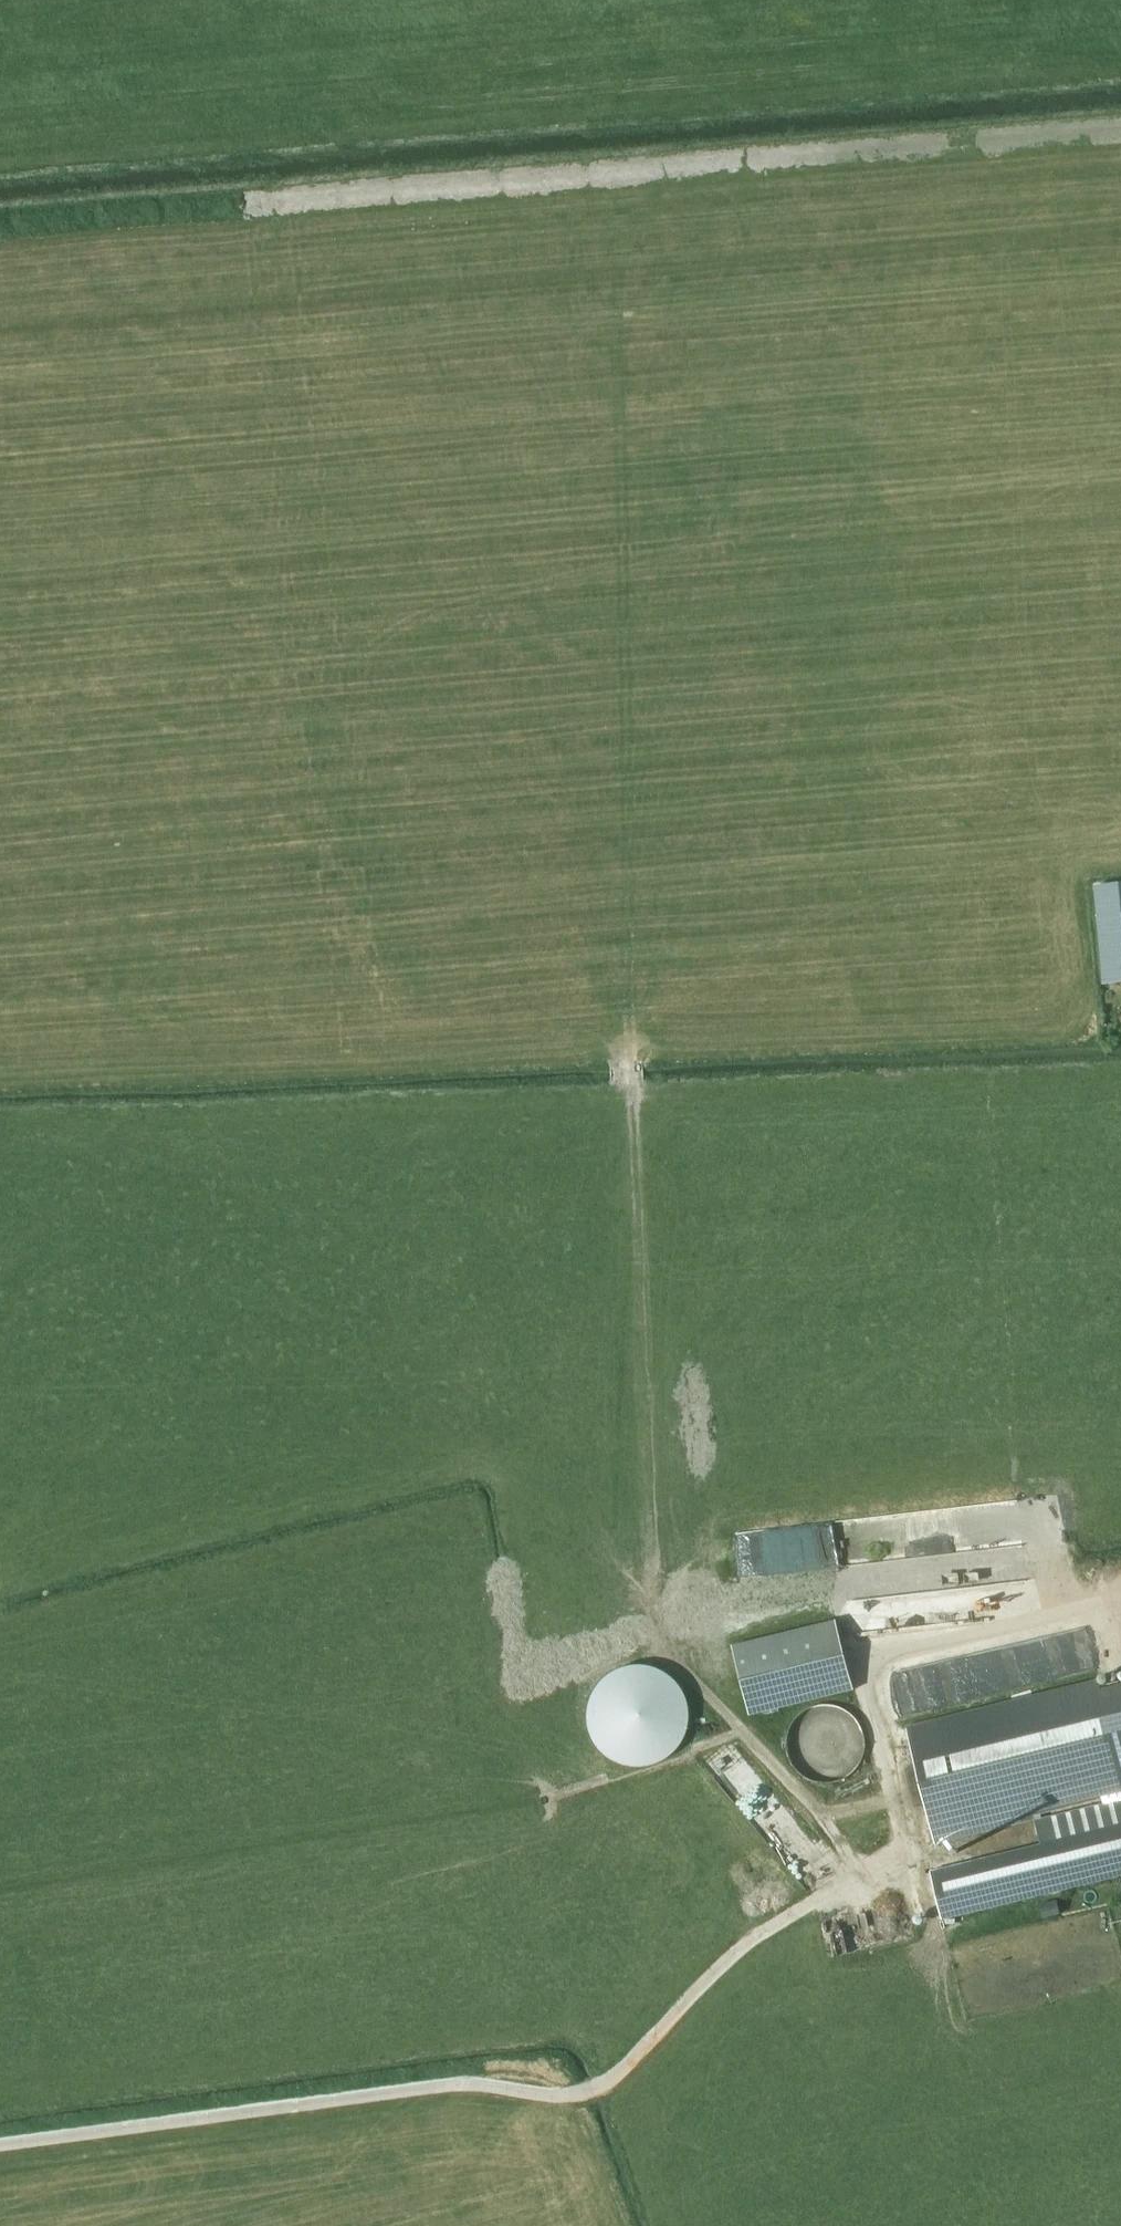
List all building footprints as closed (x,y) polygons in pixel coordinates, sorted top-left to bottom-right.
[(1098,917),(1104,984),(1120,982),(1120,915),(1098,917)] [(733,1644),(751,1715),(855,1689),(837,1618),(733,1644)] [(589,1757),(681,1753),(677,1667),(586,1670),(589,1757)] [(907,1730),(934,1838),(1034,1814),(1041,1844),(931,1871),(942,1919),(1120,1875),(1120,1770),(1115,1748),(1099,1682),(907,1730)] [(1057,1900),(1039,1904),(1042,1918),(1060,1914),(1057,1900)]
